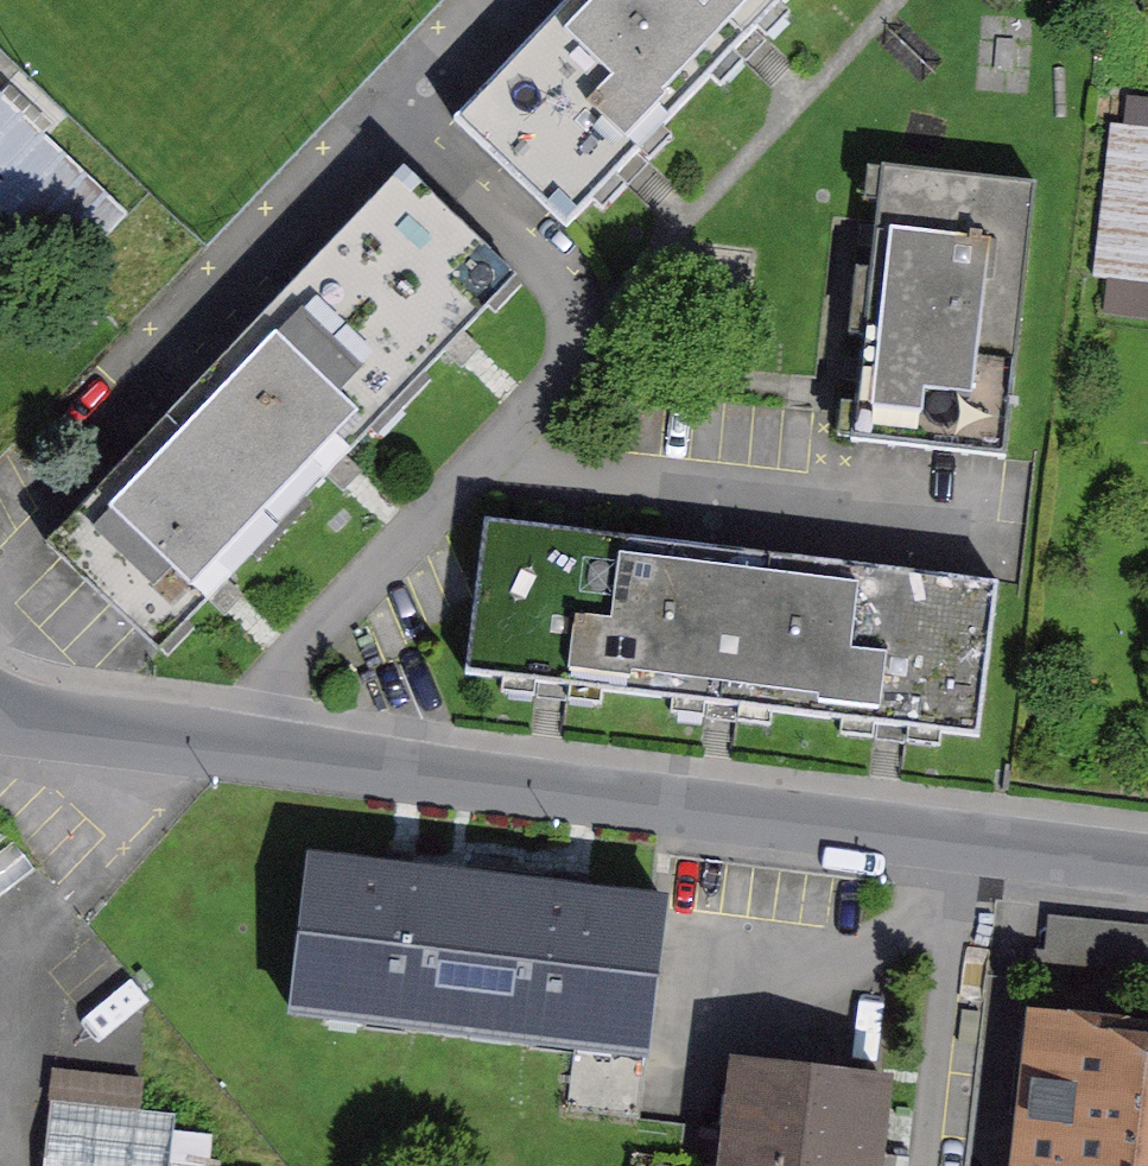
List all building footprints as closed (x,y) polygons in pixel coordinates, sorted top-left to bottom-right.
[(686,102),(578,0),(570,0),(454,121),(566,227),(686,102)] [(784,0),(578,0),(686,102),(784,0)] [(63,284),(129,215),(0,93),(0,224),(63,284)] [(1094,278),(1147,284),(1147,128),(1112,124),(1094,278)] [(882,167),(866,304),(1021,321),(1036,185),(882,167)] [(397,401),(516,277),(404,171),(285,295),(397,401)] [(278,526),(397,401),(285,295),(166,419),(278,526)] [(866,304),(851,441),(1006,458),(1021,321),(866,304)] [(159,651),(278,526),(166,419),(46,544),(159,651)] [(466,675),(638,696),(656,542),(485,521),(466,675)] [(638,696),(807,717),(826,563),(656,542),(638,696)] [(807,717),(979,737),(998,583),(826,563),(807,717)] [(34,872),(0,828),(0,898),(34,872)] [(308,862),(290,1009),(470,1031),(487,883),(308,862)] [(487,883),(470,1031),(650,1052),(668,905),(487,883)] [(1043,1027),(1028,1165),(1147,1165),(1147,1039),(1043,1027)] [(741,1062),(728,1165),(872,1165),(882,1079),(741,1062)] [(212,1135),(177,1132),(179,1115),(137,1110),(141,1079),(54,1070),(44,1165),(209,1165),(212,1135)]
